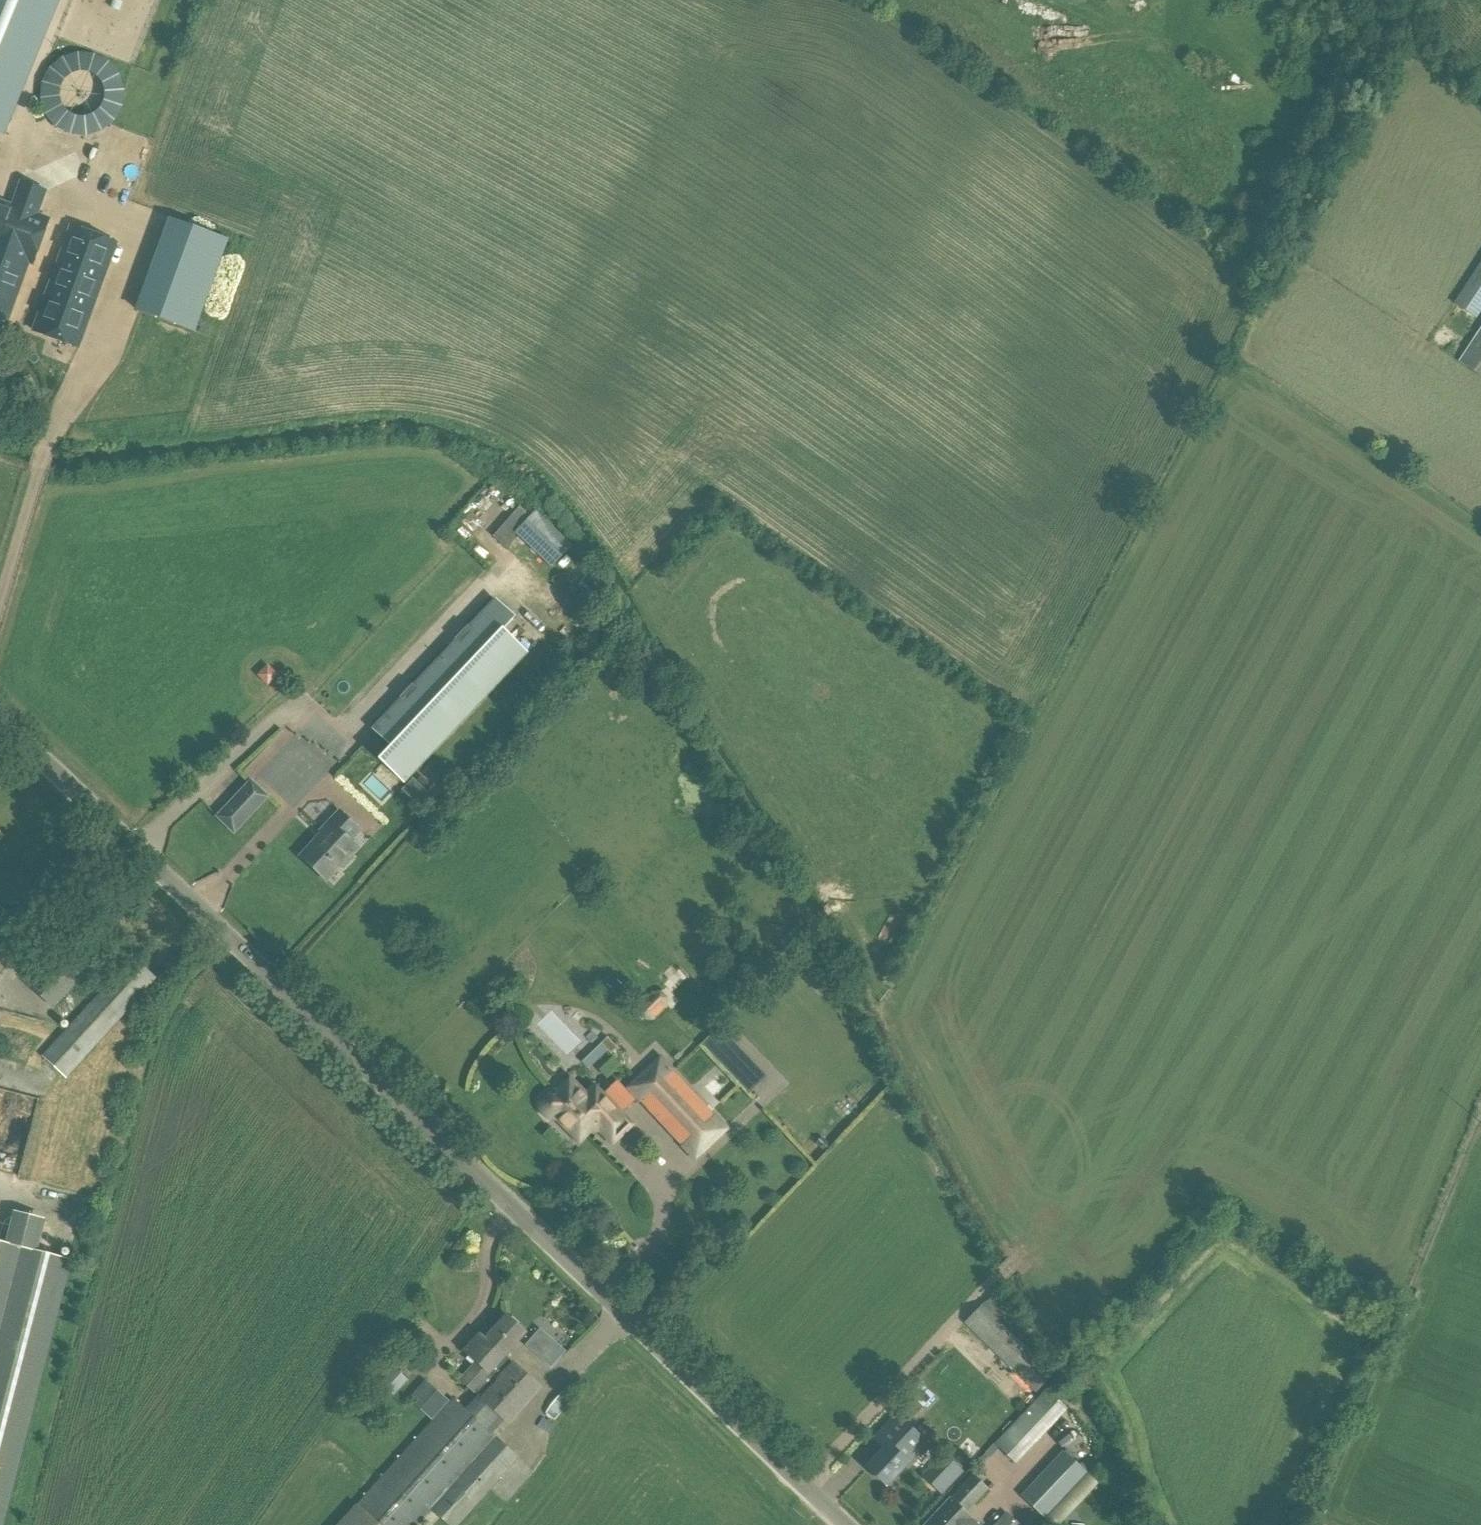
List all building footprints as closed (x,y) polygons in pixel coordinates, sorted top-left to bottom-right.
[(3,136),(59,0),(0,0),(0,135),(3,136)] [(4,320),(26,262),(34,265),(50,220),(38,216),(46,192),(23,184),(15,207),(0,202),(0,319),(4,320)] [(113,243),(76,230),(38,333),(75,346),(113,243)] [(220,255),(164,236),(137,311),(193,331),(220,255)] [(1454,304),(1475,318),(1480,309),(1480,262),(1454,304)] [(1459,361),(1480,376),(1480,327),(1459,361)] [(504,489),(490,504),(501,515),(516,500),(504,489)] [(557,574),(571,563),(539,524),(525,535),(557,574)] [(495,599),(372,729),(391,747),(379,759),(392,771),(405,783),(527,654),(502,630),(514,618),(495,599)] [(430,781),(423,775),(419,779),(426,786),(430,781)] [(435,799),(442,791),(435,785),(427,792),(413,778),(401,790),(421,808),(432,797),(435,799)] [(250,780),(216,817),(234,833),(268,797),(250,780)] [(312,843),(301,855),(329,881),(362,847),(354,839),(363,829),(341,808),(310,841),(312,843)] [(401,827),(385,831),(389,845),(404,841),(401,827)] [(20,923),(0,905),(0,944),(20,923)] [(65,948),(29,986),(54,1011),(90,971),(65,948)] [(131,957),(43,1056),(66,1078),(157,978),(131,957)] [(637,1003),(636,1011),(644,1019),(653,1019),(655,1017),(654,1016),(664,1007),(665,1008),(667,1006),(667,997),(660,989),(654,989),(651,993),(641,1002),(639,1001),(637,1003)] [(611,1077),(617,1055),(601,1050),(594,1072),(611,1077)] [(659,1058),(628,1088),(694,1157),(725,1128),(659,1058)] [(541,1101),(540,1102),(541,1108),(543,1113),(544,1114),(550,1117),(556,1117),(578,1140),(591,1127),(598,1127),(612,1141),(627,1125),(601,1100),(599,1102),(590,1093),(581,1103),(563,1086),(556,1093),(550,1093),(549,1093),(544,1095),(541,1101)] [(70,1263),(37,1254),(42,1237),(10,1229),(5,1246),(0,1245),(0,1524),(2,1524),(70,1263)] [(982,1306),(965,1323),(1036,1391),(1053,1373),(1000,1323),(983,1307),(982,1306)] [(450,1402),(433,1421),(378,1483),(367,1495),(340,1524),(416,1524),(429,1510),(494,1435),(491,1433),(504,1419),(509,1423),(541,1387),(505,1355),(525,1332),(507,1316),(486,1339),(483,1336),(468,1352),(477,1361),(459,1379),(473,1393),(474,1392),(477,1395),(464,1409),(453,1400),(450,1402)] [(564,1352),(553,1342),(540,1357),(551,1366),(564,1352)] [(394,1367),(380,1381),(395,1395),(408,1381),(394,1367)] [(427,1380),(409,1400),(433,1421),(450,1402),(427,1380)] [(1051,1389),(999,1444),(1007,1452),(1017,1462),(1069,1405),(1051,1389)] [(562,1391),(546,1410),(559,1419),(573,1400),(562,1391)] [(886,1450),(869,1467),(887,1485),(908,1463),(926,1444),(896,1417),(876,1438),(875,1439),(886,1450)] [(429,1510),(447,1524),(459,1524),(519,1457),(494,1435),(429,1510)] [(1063,1452),(1022,1495),(1046,1517),(1087,1474),(1063,1452)] [(925,1475),(941,1491),(962,1469),(945,1454),(925,1475)] [(1090,1470),(1087,1474),(1046,1517),(1054,1524),(1057,1524),(1059,1522),(1100,1479),(1090,1470)] [(926,1524),(979,1524),(962,1509),(969,1503),(972,1506),(988,1489),(974,1476),(926,1524)] [(1017,1515),(1007,1524),(1027,1524),(1017,1515)]
